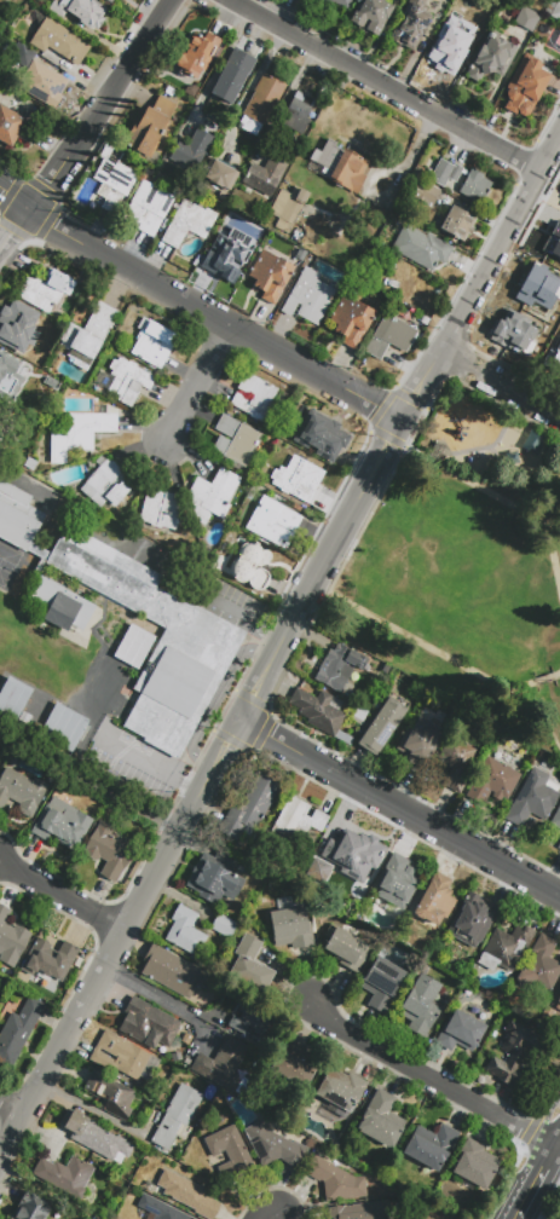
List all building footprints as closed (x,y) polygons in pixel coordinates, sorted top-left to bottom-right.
[(6,5),(10,0),(23,0),(15,11),(6,5)] [(48,10),(54,0),(88,0),(110,15),(99,29),(94,30),(91,30),(87,29),(82,27),(79,24),(77,21),(76,19),(68,12),(63,21),(48,10)] [(317,2),(318,0),(352,0),(346,11),(333,2),(329,8),(317,2)] [(357,16),(365,0),(387,0),(396,4),(387,21),(385,21),(382,27),(383,28),(379,37),(369,33),(368,35),(362,33),(364,29),(351,23),(354,15),(357,16)] [(400,22),(412,0),(427,0),(425,5),(416,1),(415,5),(425,10),(422,15),(432,19),(422,37),(420,36),(412,51),(389,40),(399,21),(400,22)] [(35,5),(31,11),(24,6),(29,1),(35,5)] [(554,1),(559,5),(559,22),(547,15),(554,1)] [(467,34),(480,8),(493,17),(481,41),(467,34)] [(533,37),(514,27),(525,8),(543,19),(533,37)] [(45,56),(30,46),(48,21),(88,46),(87,47),(92,51),(79,69),(48,50),(45,56)] [(466,54),(456,73),(428,58),(444,30),(464,41),(460,50),(466,54)] [(209,34),(223,40),(214,57),(212,56),(201,76),(197,74),(194,82),(171,70),(191,31),(207,40),(209,34)] [(467,79),(466,79),(483,47),(485,48),(492,35),(518,50),(502,79),(493,74),(490,74),(485,76),(483,80),(480,86),(467,79)] [(37,57),(29,71),(13,63),(16,59),(11,58),(18,46),(37,57)] [(242,54),(258,63),(249,79),(248,77),(232,108),(212,97),(235,54),(239,57),(242,54)] [(526,56),(543,65),(539,71),(550,77),(531,112),(529,117),(527,117),(525,119),(523,119),(521,117),(520,117),(519,116),(518,115),(516,112),(515,117),(504,111),(509,103),(508,103),(508,102),(506,99),(506,97),(506,94),(506,93),(506,91),(526,56)] [(51,106),(22,91),(29,77),(40,83),(47,70),(64,79),(57,93),(59,94),(57,99),(54,98),(51,106)] [(256,139),(239,129),(246,119),(244,117),(256,94),(255,93),(265,76),(288,89),(265,129),(262,128),(256,139)] [(298,94),(304,97),(305,93),(312,97),(310,99),(316,103),(307,121),(312,123),(305,138),(282,126),(298,94)] [(160,98),(178,108),(156,149),(158,150),(152,162),(125,148),(135,127),(138,128),(148,109),(152,112),(160,98)] [(11,151),(0,145),(0,109),(41,132),(33,149),(17,140),(11,151)] [(198,132),(215,140),(196,177),(168,161),(178,141),(190,148),(198,132)] [(368,180),(358,197),(343,189),(342,192),(335,189),(337,186),(308,171),(312,163),(311,162),(316,152),(323,156),(330,143),(337,146),(336,150),(343,154),(345,151),(370,166),(364,178),(368,180)] [(108,148),(125,157),(120,166),(139,177),(127,200),(94,181),(104,162),(100,160),(108,148)] [(273,156),(290,164),(271,201),(243,185),(253,166),(265,172),(273,156)] [(464,172),(457,185),(450,181),(445,191),(431,183),(441,162),(455,169),(456,167),(464,172)] [(227,193),(206,181),(217,163),(237,174),(227,193)] [(480,212),(470,207),(473,202),(460,196),(473,172),(485,178),(483,180),(493,186),(480,212)] [(433,210),(409,197),(417,180),(441,193),(433,210)] [(155,241),(138,232),(143,225),(137,221),(133,227),(123,221),(132,206),(132,204),(144,183),(177,201),(155,241)] [(289,237),(275,229),(279,220),(271,215),(283,191),(291,196),(295,189),(310,196),(289,237)] [(98,216),(91,213),(103,191),(110,196),(111,195),(123,202),(115,218),(102,210),(98,216)] [(179,253),(162,244),(185,202),(206,214),(207,212),(219,218),(206,243),(189,233),(179,253)] [(452,207),(477,220),(472,230),(474,231),(470,237),(468,236),(463,244),(439,231),(452,207)] [(556,221),(559,223),(559,257),(556,255),(555,258),(541,249),(556,221)] [(393,253),(405,227),(427,239),(428,237),(455,250),(446,268),(439,264),(434,275),(393,253)] [(212,249),(221,231),(256,250),(237,285),(217,273),(225,256),(212,249)] [(275,308),(262,302),(265,295),(254,289),(258,283),(249,279),(264,253),(295,271),(275,308)] [(544,268),(559,277),(559,286),(543,317),(521,305),(523,302),(513,297),(532,261),(545,267),(544,268)] [(53,270),(79,283),(70,297),(64,294),(58,306),(56,304),(50,314),(17,296),(29,275),(46,284),(53,270)] [(318,329),(298,318),(302,308),(299,307),(291,320),(282,314),(306,271),(321,278),(318,284),(337,295),(318,329)] [(356,354),(343,346),(346,340),(335,334),(337,328),(330,324),(345,297),(377,316),(358,351),(356,354)] [(24,354),(0,342),(0,318),(1,316),(0,314),(5,305),(8,307),(13,299),(40,313),(36,322),(34,325),(36,327),(34,330),(40,334),(34,347),(29,345),(24,354)] [(117,313),(87,374),(71,365),(74,362),(67,358),(70,351),(58,345),(69,325),(82,331),(97,304),(117,313)] [(518,313),(535,323),(520,352),(490,336),(497,320),(501,323),(507,311),(516,316),(518,313)] [(406,356),(391,346),(381,363),(364,353),(366,349),(373,337),(374,337),(386,316),(418,333),(406,356)] [(131,352),(127,349),(131,342),(133,343),(139,333),(137,330),(143,319),(178,339),(160,371),(156,370),(155,372),(146,369),(146,365),(129,356),(131,352)] [(558,337),(553,335),(547,347),(549,348),(541,364),(559,374),(559,333),(558,337)] [(11,405),(0,399),(0,381),(0,356),(28,371),(23,381),(24,382),(19,392),(18,391),(11,405)] [(155,377),(148,391),(139,386),(137,389),(138,391),(128,408),(115,400),(117,397),(106,391),(114,377),(109,375),(111,370),(108,369),(112,359),(116,362),(119,358),(128,363),(128,362),(135,365),(135,368),(155,377)] [(231,408),(238,394),(253,403),(254,400),(238,392),(247,375),(279,392),(271,406),(277,410),(269,427),(259,422),(258,423),(247,418),(248,416),(231,408)] [(345,452),(342,451),(334,466),(316,456),(317,452),(310,449),(308,452),(293,444),(312,409),(342,427),(340,433),(352,439),(345,452)] [(119,418),(119,435),(94,435),(93,455),(68,455),(68,467),(52,467),(52,433),(68,433),(69,417),(119,418)] [(215,433),(224,417),(264,438),(247,470),(225,460),(225,458),(214,452),(221,439),(232,445),(233,443),(215,433)] [(533,429),(549,438),(539,457),(524,450),(533,429)] [(327,475),(310,507),(277,490),(282,483),(275,479),(279,469),(275,467),(282,453),(294,461),(295,458),(327,475)] [(508,467),(506,455),(518,453),(519,466),(508,467)] [(102,512),(81,493),(87,486),(86,485),(109,460),(128,476),(123,481),(134,490),(115,510),(108,503),(102,512)] [(221,470),(242,483),(229,508),(231,509),(225,522),(210,515),(212,519),(206,528),(197,524),(191,498),(189,498),(198,480),(212,487),(221,470)] [(24,551),(0,538),(0,480),(30,497),(25,504),(45,515),(29,543),(48,554),(45,560),(39,556),(25,549),(24,551)] [(162,532),(151,528),(152,527),(140,524),(149,491),(185,501),(177,535),(162,530),(162,532)] [(288,555),(247,532),(265,498),(304,520),(294,537),(298,538),(288,555)] [(45,561),(45,560),(48,554),(65,524),(158,576),(154,585),(189,605),(190,601),(246,632),(175,758),(142,740),(144,736),(121,724),(134,701),(139,693),(132,688),(140,671),(164,628),(45,561)] [(271,585),(270,588),(266,591),(264,593),(259,593),(254,591),(250,587),(249,583),(248,583),(243,584),(239,584),(236,583),(233,580),(231,577),(230,573),(230,568),(231,567),(232,565),(233,562),(237,560),(238,560),(238,554),(241,550),(243,548),(247,545),(249,544),(253,545),(258,547),(261,549),(262,553),(266,553),(269,553),(272,555),(272,557),(272,561),(269,565),(265,565),(264,565),(262,567),(260,570),(259,570),(256,567),(254,572),(258,571),(261,571),(266,572),(267,573),(270,574),(272,582),(271,585)] [(48,606),(27,595),(37,574),(96,606),(81,632),(68,625),(64,632),(41,619),(48,606)] [(129,625),(154,637),(137,669),(112,657),(129,625)] [(368,660),(363,670),(354,666),(340,694),(314,680),(319,670),(318,670),(325,657),(329,649),(334,652),(336,646),(337,645),(368,660)] [(13,723),(0,716),(0,690),(7,676),(33,689),(13,723)] [(289,706),(298,691),(317,701),(322,694),(339,703),(334,711),(347,717),(335,740),(307,726),(310,722),(299,717),(301,712),(289,706)] [(376,759),(358,747),(393,695),(411,707),(376,759)] [(54,701),(60,705),(87,720),(85,724),(69,752),(36,735),(54,701)] [(369,712),(364,722),(353,717),(358,707),(369,712)] [(33,718),(28,726),(19,721),(24,714),(33,718)] [(428,729),(439,735),(439,734),(444,736),(437,750),(434,747),(421,773),(398,761),(420,721),(431,727),(428,729)] [(460,796),(443,787),(451,770),(439,764),(451,740),(477,755),(464,776),(469,779),(460,796)] [(6,763),(8,757),(17,761),(13,767),(6,763)] [(483,808),(466,798),(487,759),(520,778),(507,803),(502,799),(500,804),(491,799),(493,796),(490,793),(483,808)] [(22,761),(44,772),(40,779),(18,768),(22,761)] [(2,809),(0,808),(0,778),(6,767),(33,780),(34,776),(50,785),(47,788),(46,787),(30,818),(17,810),(22,803),(10,797),(2,809)] [(504,819),(532,767),(548,776),(543,785),(559,793),(544,821),(530,814),(521,828),(504,819)] [(238,844),(219,833),(233,809),(236,810),(241,802),(243,803),(259,775),(282,788),(256,836),(246,830),(238,844)] [(31,832),(48,803),(50,804),(53,798),(93,821),(77,849),(51,833),(47,840),(31,832)] [(330,820),(322,836),(311,830),(308,836),(305,834),(301,842),(295,838),(288,851),(269,840),(291,798),(311,809),(306,819),(312,821),(317,814),(330,820)] [(552,827),(559,811),(559,832),(552,827)] [(119,886),(100,877),(106,866),(100,862),(99,866),(83,857),(102,825),(114,832),(112,834),(138,849),(119,886)] [(327,856),(340,833),(386,859),(375,878),(358,870),(363,860),(359,859),(350,877),(333,867),(336,861),(327,856)] [(194,876),(192,874),(197,866),(198,867),(206,855),(218,861),(223,854),(239,863),(232,874),(246,882),(233,903),(223,897),(217,908),(198,899),(200,895),(187,888),(194,876)] [(410,868),(416,872),(412,878),(421,883),(405,913),(379,899),(377,899),(382,890),(379,889),(387,873),(383,872),(393,854),(411,863),(410,868)] [(330,866),(312,858),(305,874),(323,882),(330,866)] [(431,882),(452,894),(449,899),(456,903),(446,920),(443,918),(437,929),(412,915),(431,882)] [(490,907),(487,912),(495,915),(489,925),(491,926),(480,947),(478,946),(474,953),(450,940),(449,938),(448,936),(448,934),(458,913),(457,912),(467,894),(490,907)] [(15,971),(0,963),(2,958),(0,957),(0,908),(12,914),(6,926),(15,931),(17,929),(33,937),(15,971)] [(180,908),(198,918),(191,931),(208,940),(198,960),(167,943),(177,925),(173,923),(180,908)] [(316,949),(294,953),(293,947),(276,949),(271,915),(305,909),(308,925),(312,925),(316,949)] [(231,942),(213,932),(220,918),(238,928),(231,942)] [(357,975),(331,959),(334,955),(324,949),(330,938),(324,936),(331,924),(373,948),(357,975)] [(518,924),(536,934),(527,951),(525,949),(521,957),(524,958),(514,976),(497,966),(493,974),(478,965),(496,930),(510,938),(518,924)] [(246,936),(264,946),(253,965),(262,970),(262,969),(276,976),(264,999),(229,980),(231,976),(239,959),(235,957),(246,936)] [(550,961),(559,966),(559,978),(552,994),(538,987),(524,992),(520,989),(518,982),(524,971),(527,966),(531,969),(537,958),(532,954),(542,936),(559,946),(550,961)] [(35,976),(34,981),(33,980),(21,974),(39,941),(53,948),(51,952),(58,955),(65,943),(81,952),(67,980),(60,989),(41,980),(35,976)] [(140,977),(146,964),(144,963),(152,946),(207,975),(207,989),(200,990),(197,988),(189,1003),(140,977)] [(360,990),(379,960),(409,978),(396,999),(397,1000),(385,1019),(369,1009),(375,999),(360,990)] [(421,977),(441,988),(431,1007),(440,1012),(425,1041),(409,1032),(412,1024),(399,1016),(421,977)] [(126,1013),(133,999),(180,1024),(180,1028),(180,1030),(179,1033),(173,1044),(172,1047),(168,1048),(167,1050),(158,1045),(154,1053),(119,1033),(128,1015),(126,1013)] [(12,1073),(0,1066),(0,1039),(12,1016),(19,1019),(29,1000),(46,1009),(12,1073)] [(229,1029),(235,1019),(239,1022),(249,1005),(275,1019),(265,1038),(249,1029),(244,1038),(229,1029)] [(452,1055),(437,1046),(448,1026),(449,1027),(456,1012),(487,1029),(473,1056),(456,1047),(452,1055)] [(493,1048),(502,1032),(506,1033),(510,1022),(542,1039),(531,1061),(526,1058),(520,1069),(524,1071),(513,1091),(497,1082),(498,1080),(486,1074),(493,1059),(507,1067),(510,1058),(493,1048)] [(162,1063),(145,1093),(88,1062),(105,1032),(162,1063)] [(185,1034),(194,1038),(189,1047),(181,1044),(185,1034)] [(227,1041),(248,1052),(233,1079),(242,1084),(235,1097),(203,1081),(204,1079),(191,1071),(200,1056),(214,1064),(227,1041)] [(287,1041),(305,1051),(304,1055),(321,1064),(306,1092),(270,1073),(287,1041)] [(171,1056),(180,1053),(183,1062),(173,1064),(171,1056)] [(351,1076),(368,1086),(357,1107),(351,1116),(316,1097),(330,1073),(340,1078),(341,1075),(350,1080),(351,1076)] [(85,1093),(94,1074),(134,1096),(133,1099),(134,1100),(129,1111),(133,1113),(127,1125),(98,1110),(102,1103),(85,1093)] [(172,1156),(151,1145),(168,1115),(167,1115),(183,1086),(204,1098),(172,1156)] [(379,1092),(398,1102),(389,1116),(408,1125),(393,1151),(391,1149),(389,1151),(359,1136),(360,1133),(358,1132),(379,1092)] [(59,1126),(69,1110),(69,1109),(91,1121),(90,1122),(92,1122),(93,1125),(96,1126),(97,1128),(119,1140),(120,1139),(135,1148),(128,1160),(117,1155),(112,1162),(70,1139),(74,1134),(59,1126)] [(310,1152),(299,1172),(282,1163),(283,1162),(281,1161),(262,1169),(246,1133),(264,1123),(267,1133),(293,1146),(295,1144),(310,1152)] [(443,1126),(461,1136),(445,1166),(444,1165),(438,1175),(403,1156),(417,1128),(437,1138),(443,1126)] [(227,1186),(219,1169),(230,1163),(225,1152),(221,1154),(221,1155),(214,1160),(206,1142),(235,1127),(259,1175),(247,1182),(244,1178),(227,1186)] [(468,1142),(486,1151),(484,1154),(502,1163),(486,1194),(451,1174),(468,1142)] [(365,1179),(368,1200),(327,1204),(324,1185),(306,1174),(316,1159),(345,1174),(356,1180),(365,1179)] [(33,1178),(42,1161),(54,1168),(57,1166),(67,1171),(73,1160),(96,1172),(85,1192),(86,1194),(81,1203),(33,1178)] [(221,1207),(216,1218),(203,1218),(195,1215),(196,1213),(164,1197),(167,1192),(158,1189),(166,1173),(208,1194),(206,1200),(221,1207)] [(58,1211),(53,1218),(12,1218),(27,1194),(58,1211)] [(145,1197),(188,1218),(157,1218),(139,1209),(145,1197)] [(386,1202),(388,1218),(329,1218),(328,1208),(386,1202)]
